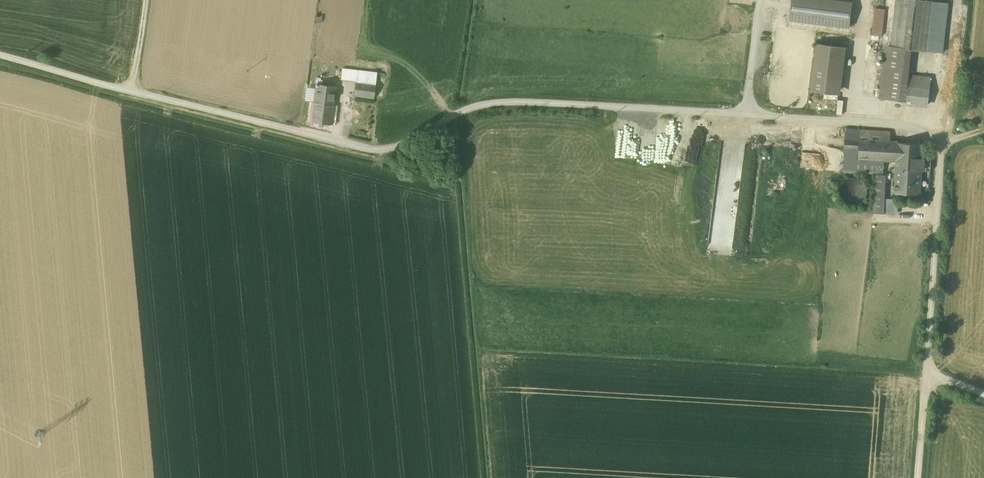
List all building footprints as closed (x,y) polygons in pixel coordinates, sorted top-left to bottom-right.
[(786,27),(817,31),(818,23),(848,27),(851,1),(846,0),(790,0),(786,27)] [(880,97),(930,103),(933,74),(909,72),(912,44),(942,48),(948,0),(897,0),(892,40),(887,39),(880,97)] [(882,35),(885,8),(874,7),(870,34),(882,35)] [(331,13),(319,11),(317,24),(329,26),(331,13)] [(845,45),(818,42),(811,88),(838,92),(845,45)] [(377,68),(350,64),(348,77),(356,78),(354,90),(374,93),(377,68)] [(314,116),(332,119),(338,86),(320,83),(314,116)] [(844,170),(876,172),(874,210),(897,211),(898,195),(887,195),(889,158),(900,159),(899,189),(923,190),(926,142),(892,139),(893,127),(847,125),(844,170)] [(869,191),(869,189),(869,187),(868,184),(867,182),(865,179),(862,178),(860,176),(856,176),(854,176),(850,177),(848,178),(846,180),(843,184),(842,187),(842,190),(842,192),(843,194),(844,197),(847,199),(849,201),(851,202),(854,203),(856,203),(859,202),(861,201),(863,200),(865,198),(867,196),(868,194),(869,191)]
